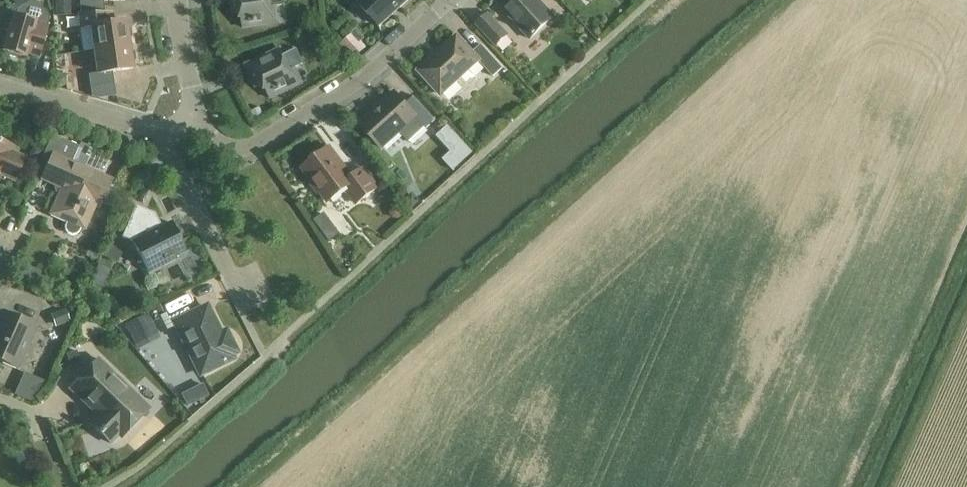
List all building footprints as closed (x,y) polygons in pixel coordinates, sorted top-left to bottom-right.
[(31,2),(30,0),(13,0),(18,9),(15,18),(12,17),(2,51),(8,53),(10,57),(16,59),(20,57),(20,56),(26,58),(28,52),(39,55),(44,36),(50,18),(42,5),(31,2)] [(80,3),(80,15),(104,14),(104,2),(125,2),(125,0),(87,0),(87,1),(79,1),(80,3)] [(259,27),(278,24),(275,7),(285,6),(284,0),(232,0),(234,15),(241,14),(243,29),(259,27)] [(358,4),(380,27),(410,0),(362,0),(358,4)] [(529,40),(554,17),(538,0),(496,0),(488,7),(488,8),(495,2),(529,40)] [(70,2),(55,2),(55,15),(70,15),(70,2)] [(90,29),(93,51),(129,46),(129,40),(131,37),(130,31),(127,28),(126,22),(105,25),(104,14),(80,15),(77,15),(79,30),(90,29)] [(476,25),(495,46),(507,35),(488,14),(476,25)] [(355,50),(379,61),(387,45),(362,34),(355,50)] [(493,77),(503,69),(481,45),(472,53),(457,37),(418,71),(440,96),(478,61),(493,77)] [(96,74),(88,75),(90,88),(92,98),(96,99),(115,97),(113,85),(114,85),(112,73),(133,70),(132,64),(135,60),(134,54),(130,52),(129,46),(93,51),(96,74)] [(303,65),(296,49),(283,56),(281,50),(246,66),(257,89),(263,86),(270,99),(302,84),(294,69),(303,65)] [(409,89),(419,83),(411,71),(401,78),(409,89)] [(394,93),(359,125),(373,139),(381,149),(399,132),(409,143),(425,128),(426,129),(436,120),(414,97),(405,105),(394,93)] [(448,126),(439,135),(453,150),(462,142),(448,126)] [(34,177),(41,180),(62,190),(51,215),(67,222),(65,226),(65,231),(67,235),(72,237),(76,236),(79,232),(81,229),(84,230),(96,204),(100,206),(111,181),(72,163),(79,147),(52,136),(34,177)] [(14,182),(24,160),(10,153),(12,148),(0,142),(0,175),(14,182)] [(32,147),(28,157),(38,162),(43,152),(32,147)] [(351,178),(341,164),(329,148),(303,168),(312,180),(310,184),(317,193),(321,192),(328,202),(342,192),(348,192),(357,204),(377,189),(362,169),(351,178)] [(390,209),(390,214),(393,219),(398,220),(403,216),(404,211),(401,206),(395,205),(390,209)] [(176,261),(175,258),(185,253),(171,224),(162,228),(155,215),(136,206),(122,238),(133,243),(147,271),(163,264),(165,267),(176,261)] [(325,215),(314,223),(328,242),(339,234),(325,215)] [(112,245),(106,259),(116,263),(122,249),(112,245)] [(170,326),(165,315),(160,305),(152,309),(157,319),(154,321),(159,332),(170,326)] [(200,375),(214,368),(232,359),(231,356),(236,353),(226,333),(220,335),(207,308),(175,324),(200,375)] [(51,315),(55,327),(69,322),(65,310),(51,315)] [(20,320),(1,311),(0,314),(0,363),(17,371),(37,327),(20,320)] [(77,352),(66,356),(70,368),(82,365),(81,364),(77,352)] [(121,439),(135,424),(149,410),(98,360),(70,389),(91,410),(92,408),(98,414),(89,424),(110,445),(118,436),(121,439)] [(30,444),(12,452),(20,469),(37,462),(30,444)]
